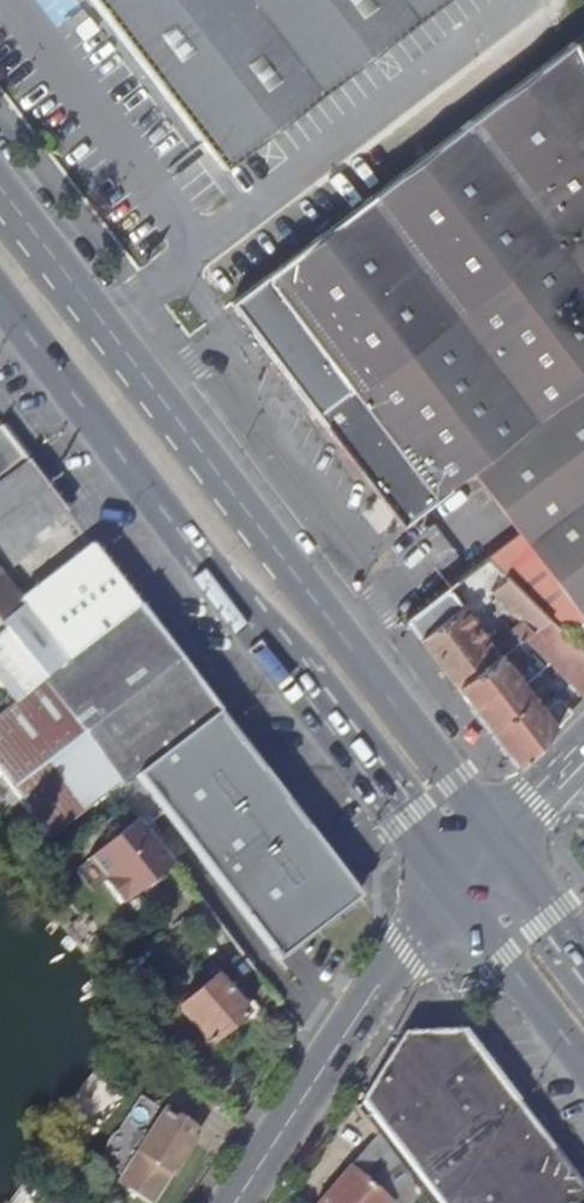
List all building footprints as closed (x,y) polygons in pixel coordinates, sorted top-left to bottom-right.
[(220,168),(439,0),(92,0),(220,168)] [(436,494),(472,469),(583,420),(583,68),(572,42),(232,301),(402,524),(438,497),(436,494)] [(472,469),(519,532),(489,558),(556,623),(575,606),(582,615),(583,614),(583,420),(472,469)] [(0,426),(0,472),(22,455),(0,426)] [(27,461),(0,481),(0,496),(34,470),(27,461)] [(34,470),(0,496),(0,539),(7,548),(63,508),(38,476),(34,470)] [(138,607),(91,545),(18,600),(28,611),(45,633),(55,624),(78,654),(138,607)] [(506,576),(487,558),(472,569),(490,591),(506,576)] [(405,620),(458,689),(515,643),(521,638),(548,616),(529,598),(506,576),(490,591),(520,621),(509,630),(506,626),(487,640),(447,589),(405,620)] [(28,611),(18,600),(0,578),(0,634),(28,611)] [(138,607),(78,654),(29,691),(22,696),(0,712),(0,839),(19,863),(117,786),(119,788),(218,712),(150,623),(138,607)] [(78,654),(55,624),(45,633),(28,611),(0,634),(0,670),(22,696),(29,691),(78,654)] [(555,623),(548,616),(521,638),(560,676),(561,674),(583,697),(583,653),(555,623)] [(518,766),(569,713),(558,699),(541,713),(509,671),(526,658),(515,643),(458,689),(518,766)] [(174,865),(138,820),(91,857),(108,879),(104,883),(120,904),(125,900),(127,902),(174,865)] [(215,977),(180,1007),(210,1043),(247,1013),(215,977)] [(403,1034),(360,1100),(439,1202),(583,1202),(583,1188),(463,1031),(403,1034)] [(165,1111),(123,1175),(157,1197),(195,1139),(188,1135),(193,1129),(165,1111)] [(380,1135),(350,1169),(389,1202),(392,1202),(414,1179),(380,1135)] [(350,1169),(319,1202),(389,1202),(350,1169)]
